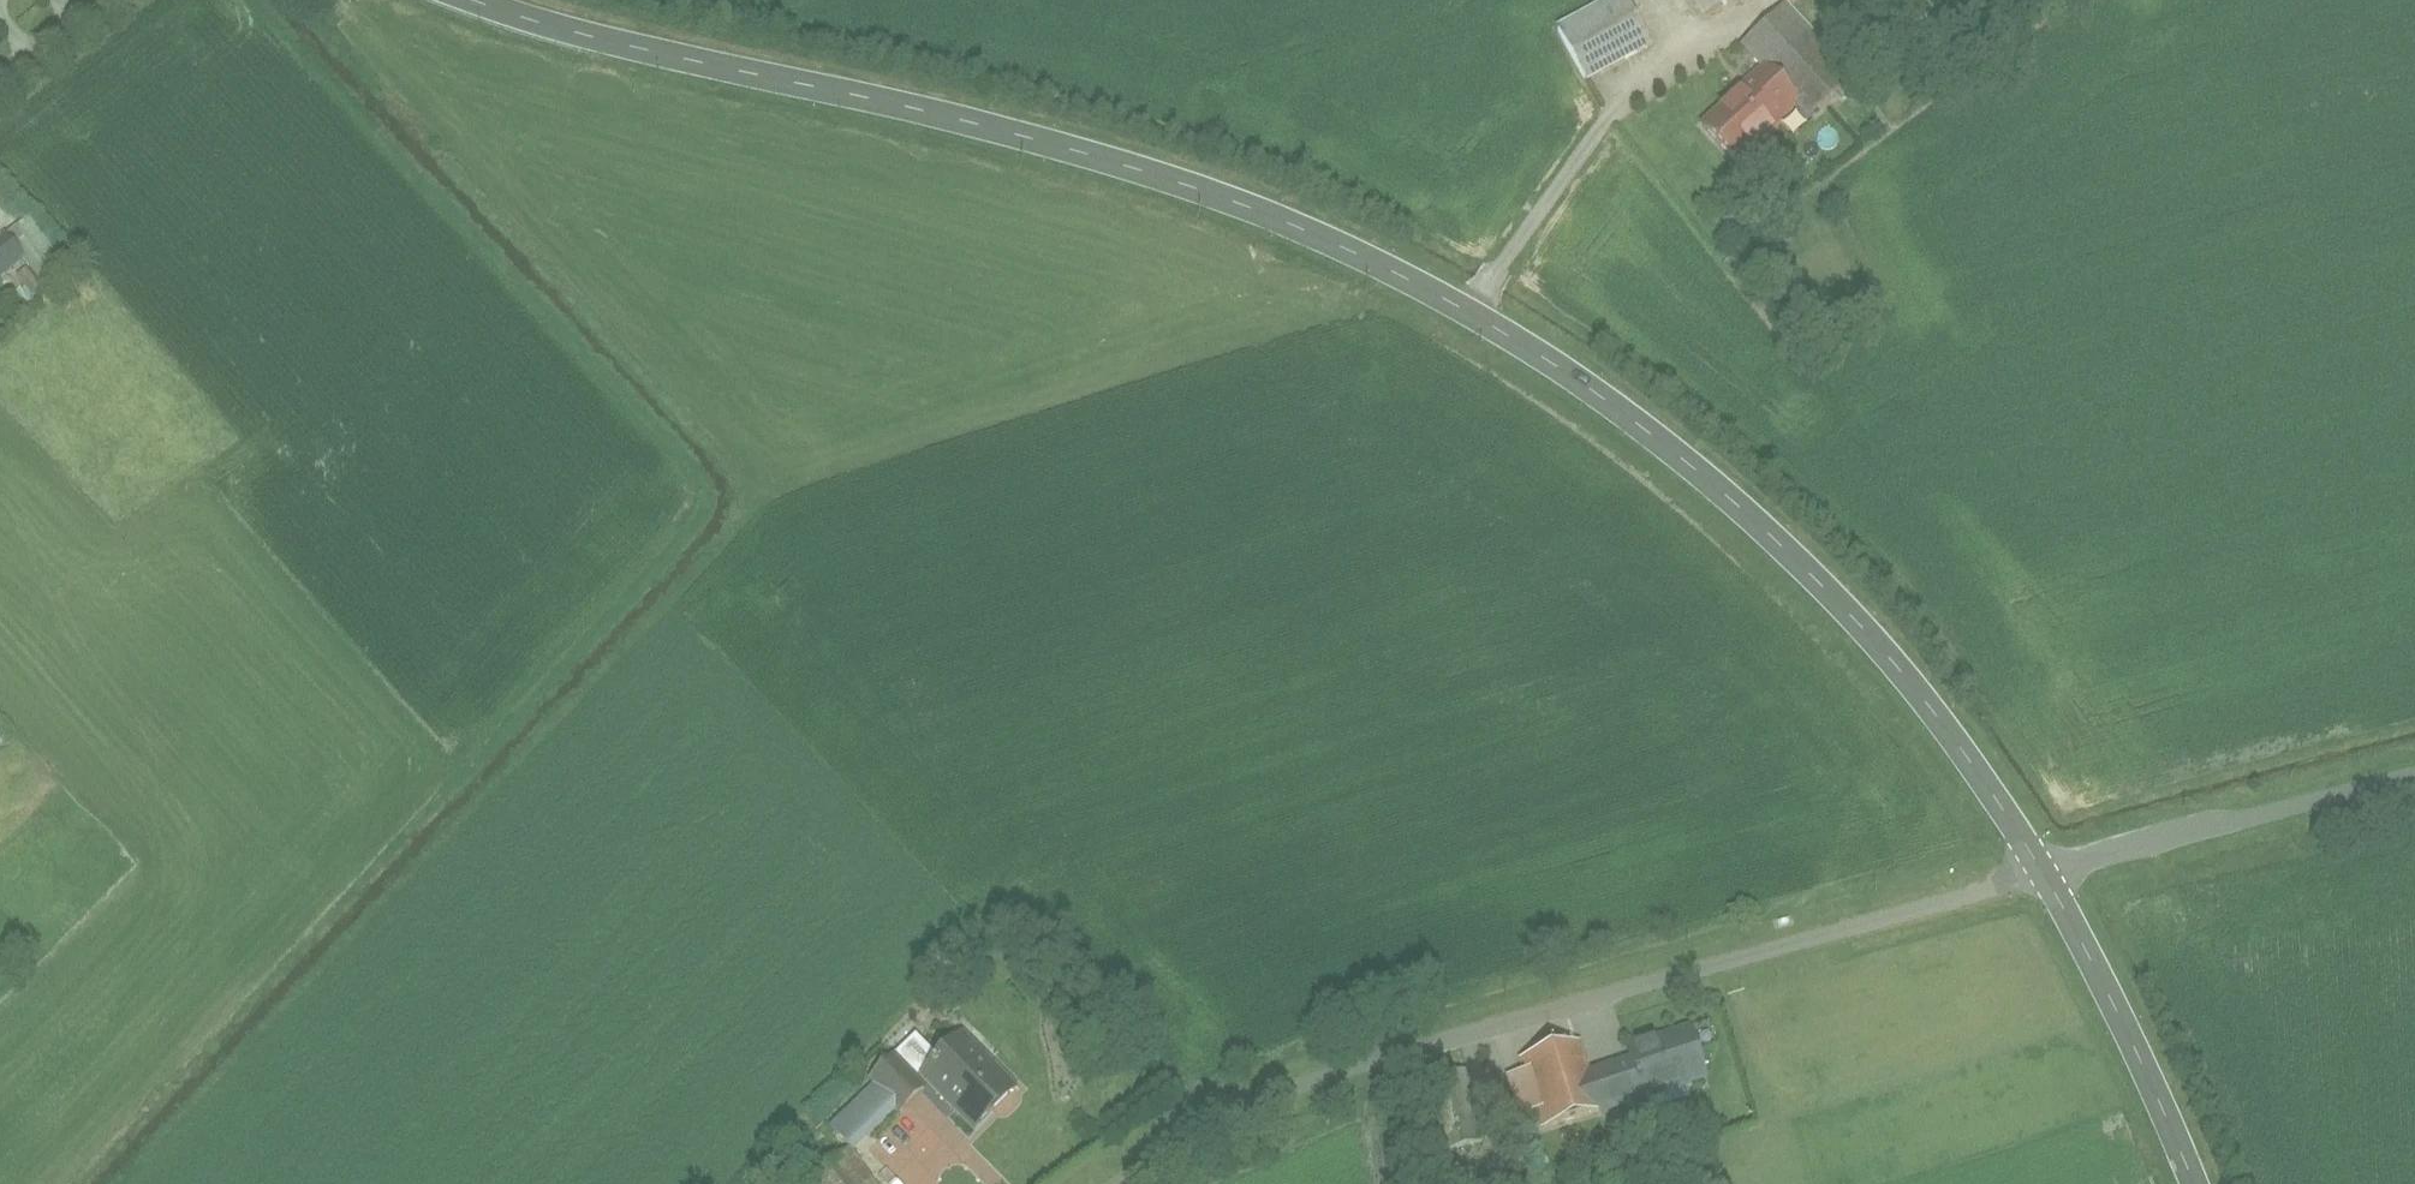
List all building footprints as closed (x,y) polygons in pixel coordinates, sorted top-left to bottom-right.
[(1574,29),(1599,71),(1655,36),(1632,0),(1621,0),(1574,29)] [(1701,23),(1735,0),(1685,0),(1701,23)] [(1768,61),(1707,122),(1733,147),(1795,85),(1809,99),(1844,64),(1786,5),(1748,42),(1768,61)] [(0,247),(0,277),(15,265),(31,286),(57,266),(38,242),(13,261),(1,246),(0,247)] [(965,1034),(914,1078),(964,1135),(1015,1092),(965,1034)] [(1544,1132),(1704,1081),(1689,1035),(1628,1055),(1632,1070),(1589,1083),(1578,1048),(1523,1066),(1544,1132)] [(885,1112),(912,1090),(889,1063),(863,1086),(876,1102),(833,1139),(843,1150),(886,1113),(885,1112)] [(1456,1148),(1490,1138),(1473,1080),(1440,1090),(1456,1148)] [(853,1154),(812,1183),(874,1183),(853,1154)]
